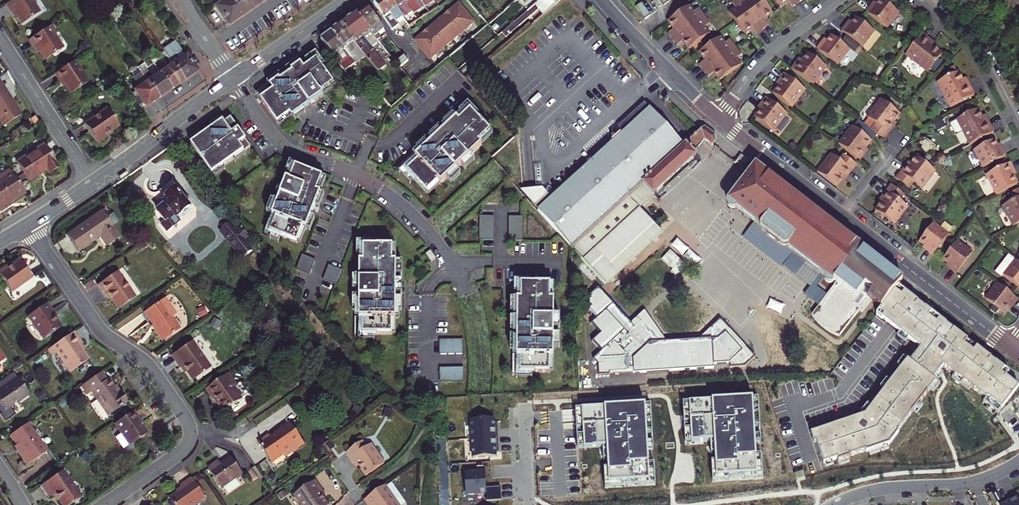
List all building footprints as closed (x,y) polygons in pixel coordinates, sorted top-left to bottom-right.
[(22,24),(39,12),(31,0),(12,0),(6,4),(11,12),(13,11),(22,24)] [(215,7),(227,25),(240,16),(229,0),(226,0),(215,7)] [(240,16),(252,7),(247,0),(229,0),(240,16)] [(373,3),(392,30),(399,26),(397,23),(404,19),(404,18),(391,0),(377,0),(373,3)] [(404,18),(412,12),(404,0),(391,0),(404,18)] [(425,7),(420,0),(404,0),(412,12),(414,14),(417,12),(425,7)] [(539,10),(543,15),(561,0),(541,0),(535,6),(539,10)] [(757,34),(763,30),(741,0),(736,0),(732,3),(736,8),(729,13),(744,34),(751,30),(749,28),(751,26),(753,28),(757,34)] [(766,18),(773,14),(763,0),(741,0),(763,30),(769,25),(764,19),(763,18),(765,16),(766,18)] [(882,0),(880,0),(876,5),(873,8),(871,7),(866,13),(887,29),(899,13),(882,0)] [(159,5),(165,12),(169,9),(163,2),(159,5)] [(454,7),(448,12),(464,32),(475,22),(459,3),(454,7)] [(635,8),(644,20),(650,15),(642,4),(635,8)] [(668,34),(672,40),(704,17),(699,9),(694,13),(689,6),(668,21),(672,28),(674,26),(676,28),(674,30),(668,34)] [(421,19),(427,15),(429,13),(425,7),(417,12),(421,19)] [(533,7),(516,21),(520,26),(536,12),(533,7)] [(368,9),(359,16),(378,41),(381,39),(378,35),(384,30),(368,9)] [(448,12),(437,22),(453,41),(464,32),(448,12)] [(365,56),(379,72),(386,66),(372,48),(379,42),(378,41),(359,16),(357,14),(341,25),(355,43),(365,56)] [(705,28),(710,24),(704,17),(672,40),(677,46),(683,42),(685,40),(686,42),(684,43),(688,50),(710,34),(705,28)] [(863,47),(874,32),(856,17),(852,23),(849,27),(847,25),(842,31),(863,47)] [(502,33),(506,38),(520,26),(516,21),(502,33)] [(437,22),(426,32),(442,51),(453,41),(437,22)] [(355,63),(356,64),(365,56),(355,43),(341,25),(331,32),(345,50),(355,63)] [(36,46),(45,60),(62,48),(54,35),(56,34),(51,26),(29,40),(34,48),(36,46)] [(323,42),(327,48),(334,57),(345,71),(355,63),(345,50),(331,32),(321,39),(323,42)] [(426,32),(415,41),(431,60),(442,51),(426,32)] [(906,55),(928,72),(942,54),(934,48),(931,46),(933,43),(921,34),(906,55)] [(849,50),(831,36),(827,41),(824,45),(822,43),(817,49),(838,65),(849,50)] [(699,65),(704,71),(736,48),(730,40),(725,44),(720,37),(699,53),(704,59),(706,58),(707,59),(705,61),(699,65)] [(172,65),(182,80),(195,71),(175,41),(162,50),(165,55),(172,65)] [(736,59),(741,55),(736,48),(704,71),(708,77),(714,73),(716,71),(717,73),(715,75),(720,81),(741,65),(736,59)] [(156,55),(159,59),(165,55),(162,50),(156,55)] [(316,52),(305,60),(309,65),(317,59),(322,66),(324,64),(316,52)] [(792,69),(813,85),(827,68),(807,53),(802,60),(799,64),(797,62),(792,69)] [(399,68),(400,68),(408,61),(404,56),(396,63),(399,68)] [(273,90),(260,99),(277,123),(290,114),(292,117),(293,116),(303,109),(323,95),(321,92),(333,83),(322,66),(317,59),(309,65),(304,68),(301,64),(291,70),(292,72),(290,74),(283,79),(280,80),(279,79),(270,85),(273,90)] [(298,60),(286,68),(290,74),(292,72),(291,70),(301,64),(298,60)] [(61,81),(70,94),(88,82),(74,61),(55,74),(60,82),(61,81)] [(118,63),(121,76),(127,74),(125,61),(118,63)] [(147,82),(158,97),(170,88),(160,73),(154,78),(144,63),(137,67),(140,72),(147,82)] [(160,73),(170,88),(182,80),(172,65),(160,73)] [(137,67),(131,72),(134,76),(140,72),(137,67)] [(937,83),(950,108),(974,95),(968,83),(965,85),(962,81),(958,72),(957,73),(954,67),(948,70),(950,72),(951,76),(940,82),(937,83)] [(950,72),(939,78),(940,82),(951,76),(950,72)] [(269,84),(256,93),(260,99),(273,90),(270,85),(279,79),(280,80),(283,79),(279,74),(267,82),(269,84)] [(773,94),(792,108),(805,90),(784,74),(779,81),(781,82),(778,86),(773,94)] [(851,87),(855,90),(860,84),(856,81),(851,87)] [(147,82),(135,91),(145,106),(158,97),(147,82)] [(0,83),(0,121),(3,126),(21,115),(11,100),(9,101),(4,93),(6,92),(0,83)] [(333,83),(321,92),(323,95),(336,86),(333,83)] [(754,118),(773,132),(787,114),(766,98),(761,105),(763,106),(760,110),(754,118)] [(891,126),(894,122),(900,115),(881,100),(867,118),(876,124),(871,130),(884,140),(893,127),(891,126)] [(630,126),(650,109),(645,103),(616,129),(621,134),(622,134),(631,127),(630,126)] [(468,105),(459,113),(461,115),(464,118),(470,111),(476,118),(478,116),(468,105)] [(105,138),(104,136),(118,126),(106,108),(83,124),(97,143),(105,138)] [(305,112),(303,109),(293,116),(295,119),(305,112)] [(622,134),(621,134),(551,198),(544,190),(531,202),(538,210),(537,211),(571,248),(628,197),(643,183),(683,146),(650,109),(630,126),(631,127),(622,134)] [(962,131),(969,145),(993,133),(987,120),(984,121),(982,117),(977,109),(957,120),(962,131)] [(418,160),(407,171),(415,179),(427,192),(438,181),(440,184),(447,178),(456,170),(461,165),(470,156),(481,146),(479,143),(490,132),(476,118),(470,111),(464,118),(461,115),(457,119),(447,128),(443,132),(434,140),(430,144),(416,157),(418,160)] [(290,114),(277,123),(279,126),(292,117),(290,114)] [(452,115),(443,123),(447,128),(457,119),(452,115)] [(192,143),(191,143),(213,173),(214,172),(224,165),(234,158),(244,151),(251,146),(239,128),(232,118),(225,122),(224,121),(223,121),(213,128),(203,135),(192,143)] [(211,125),(213,128),(223,121),(221,118),(211,125)] [(962,131),(957,120),(950,124),(955,133),(957,133),(962,131)] [(439,127),(429,136),(434,140),(443,132),(439,127)] [(700,131),(697,134),(683,146),(643,183),(654,195),(697,156),(694,153),(705,139),(713,145),(716,142),(716,140),(716,136),(704,127),(700,131)] [(839,145),(860,161),(865,154),(863,152),(866,149),(872,141),(853,127),(839,145)] [(479,143),(481,146),(493,135),(490,132),(479,143)] [(201,133),(190,140),(192,143),(203,135),(201,133)] [(416,157),(430,144),(425,140),(416,148),(418,150),(399,168),(401,171),(399,172),(410,184),(415,179),(407,171),(418,160),(416,157)] [(974,151),(983,168),(1006,156),(1002,149),(1000,150),(998,146),(994,140),(974,151)] [(43,144),(16,162),(28,181),(46,170),(48,174),(58,168),(43,144)] [(244,151),(234,158),(236,161),(246,154),(244,151)] [(738,160),(745,165),(748,161),(741,155),(738,160)] [(817,173),(836,187),(842,180),(845,176),(847,178),(857,165),(843,155),(839,161),(831,155),(817,173)] [(470,156),(461,165),(465,169),(475,161),(470,156)] [(914,184),(922,190),(936,171),(917,157),(911,164),(908,168),(906,166),(896,179),(909,189),(914,184)] [(291,163),(287,173),(293,176),(296,167),(304,170),(305,168),(291,163)] [(986,175),(997,195),(1018,184),(1013,176),(1011,172),(1014,171),(1009,163),(986,175)] [(224,165),(214,172),(216,176),(226,168),(224,165)] [(304,170),(296,167),(293,176),(290,182),(287,180),(278,203),(273,214),(273,216),(276,217),(271,231),(282,236),(294,241),(300,226),(304,228),(308,216),(313,204),(318,192),(314,191),(320,176),(304,170)] [(860,247),(756,167),(729,201),(728,203),(728,205),(729,207),(731,208),(733,209),(735,209),(736,208),(755,222),(761,227),(761,229),(761,231),(761,232),(762,234),(762,235),(780,249),(782,249),(784,250),(785,249),(786,249),(788,247),(794,252),(826,276),(825,278),(825,279),(826,282),(827,282),(828,283),(830,283),(832,283),(833,282),(836,284),(811,316),(817,323),(823,329),(831,334),(839,338),(859,312),(862,314),(871,302),(880,310),(899,285),(903,280),(868,253),(866,256),(862,256),(861,252),(861,251),(861,249),(860,247)] [(6,205),(24,193),(9,170),(0,176),(0,178),(0,179),(0,212),(7,207),(6,205)] [(456,170),(447,178),(451,183),(460,174),(456,170)] [(314,191),(318,192),(323,178),(320,176),(314,191)] [(440,184),(438,181),(427,192),(429,195),(440,184)] [(640,210),(655,197),(654,195),(643,183),(628,197),(640,210)] [(884,200),(881,203),(875,211),(894,225),(908,207),(900,201),(905,195),(892,185),(882,198),(884,200)] [(531,202),(544,190),(542,188),(520,190),(531,202)] [(1013,226),(1018,223),(1018,189),(1008,195),(1011,202),(1003,207),(1013,226)] [(162,227),(165,231),(168,231),(180,221),(178,219),(190,208),(190,207),(190,204),(187,200),(184,200),(176,190),(166,198),(168,200),(164,203),(166,205),(157,212),(165,222),(163,224),(162,227)] [(318,192),(313,204),(317,205),(321,194),(318,192)] [(628,197),(571,248),(605,285),(661,233),(640,210),(628,197)] [(272,200),(268,212),(273,214),(278,203),(272,200)] [(106,246),(120,237),(106,217),(101,211),(66,235),(77,251),(99,236),(106,246)] [(276,217),(273,216),(266,233),(270,234),(268,237),(280,241),(282,236),(271,231),(276,217)] [(308,216),(304,228),(307,229),(312,217),(308,216)] [(496,217),(482,217),(482,241),(496,241),(496,217)] [(524,217),(510,217),(510,241),(523,241),(524,217)] [(761,227),(755,222),(744,238),(782,267),(794,252),(788,247),(786,249),(785,249),(784,250),(782,249),(780,249),(762,235),(762,234),(761,232),(761,231),(761,229),(761,227)] [(927,251),(933,256),(949,235),(934,223),(919,242),(924,246),(928,249),(927,251)] [(300,226),(294,241),(298,242),(304,228),(300,226)] [(237,234),(243,242),(249,237),(243,229),(237,234)] [(139,234),(143,241),(149,237),(145,230),(139,234)] [(957,241),(942,260),(948,264),(952,267),(950,269),(957,274),(973,253),(957,241)] [(360,256),(364,256),(364,247),(373,247),(373,243),(358,243),(358,256),(360,256)] [(373,247),(364,247),(364,256),(360,256),(360,277),(360,290),(360,297),(360,310),(360,318),(363,318),(363,334),(375,334),(392,334),(392,319),(396,319),(396,312),(396,299),(396,294),(396,281),(397,275),(397,263),(393,263),(393,247),(373,247)] [(868,253),(860,247),(861,249),(861,251),(861,252),(862,256),(866,256),(868,253)] [(430,251),(426,254),(431,262),(436,259),(430,251)] [(316,260),(303,255),(297,270),(310,275),(316,260)] [(1009,255),(995,273),(1001,277),(1003,276),(1018,288),(1018,263),(1009,255)] [(11,292),(31,278),(19,260),(6,270),(4,268),(0,270),(0,276),(11,292)] [(342,270),(330,265),(324,280),(337,285),(342,270)] [(117,271),(98,285),(106,296),(108,295),(118,309),(135,298),(127,286),(117,271)] [(581,294),(585,299),(601,285),(591,273),(586,277),(593,284),(581,294)] [(1000,284),(1006,289),(1009,285),(1003,280),(1000,284)] [(517,293),(521,293),(521,284),(530,284),(530,282),(515,282),(515,293),(517,293)] [(1013,306),(1018,299),(997,283),(984,299),(1003,314),(1008,308),(1011,304),(1013,306)] [(530,284),(521,284),(521,293),(517,293),(517,300),(517,312),(517,318),(517,331),(517,337),(517,356),(521,356),(521,371),(532,372),(550,372),(550,356),(553,356),(554,347),(554,335),(554,328),(554,315),(554,300),(550,300),(550,284),(530,284)] [(915,298),(899,285),(880,310),(876,315),(878,317),(892,328),(908,340),(918,347),(865,414),(811,433),(822,466),(890,445),(944,367),(1002,410),(1018,387),(1007,377),(1011,371),(915,298)] [(595,358),(599,362),(600,375),(714,368),(713,363),(731,362),(731,367),(743,366),(754,356),(721,319),(698,340),(668,342),(645,311),(633,323),(601,289),(585,304),(598,318),(593,323),(602,333),(593,341),(602,351),(595,358)] [(154,330),(162,341),(179,329),(171,317),(175,314),(164,298),(164,299),(160,301),(144,312),(156,329),(154,330)] [(27,317),(43,339),(60,327),(50,312),(52,311),(46,303),(27,317)] [(197,310),(201,318),(208,314),(204,307),(197,310)] [(211,324),(218,327),(221,321),(214,318),(211,324)] [(363,340),(375,340),(375,334),(363,334),(363,318),(360,318),(356,318),(356,338),(363,338),(363,340)] [(56,353),(70,372),(88,359),(79,346),(82,344),(73,332),(52,347),(56,353)] [(532,378),(532,372),(521,371),(521,356),(517,356),(517,337),(511,337),(511,349),(513,349),(513,375),(517,375),(517,378),(532,378)] [(183,366),(192,380),(210,368),(191,341),(186,345),(171,355),(179,368),(183,366)] [(463,341),(439,341),(440,355),(463,355),(463,341)] [(47,350),(51,357),(56,353),(52,347),(47,350)] [(307,365),(296,373),(300,379),(312,371),(307,365)] [(464,368),(440,369),(440,383),(464,382),(464,368)] [(101,372),(81,386),(87,395),(91,391),(108,415),(127,402),(120,391),(118,392),(108,379),(106,380),(101,372)] [(4,411),(27,394),(16,378),(16,379),(12,373),(0,381),(0,405),(3,409),(4,411)] [(580,391),(589,390),(588,374),(578,374),(580,391)] [(224,413),(242,400),(233,388),(236,386),(228,375),(206,390),(213,399),(215,398),(218,402),(217,403),(224,413)] [(36,395),(41,402),(46,399),(42,392),(36,395)] [(753,399),(690,402),(692,441),(716,440),(718,475),(757,473),(753,399)] [(650,480),(645,405),(576,409),(578,449),(609,447),(611,482),(650,480)] [(387,408),(384,415),(393,419),(396,411),(387,408)] [(137,420),(139,419),(133,411),(114,424),(129,445),(147,433),(137,420)] [(471,440),(495,438),(494,420),(470,421),(471,440)] [(19,453),(27,465),(47,451),(28,423),(10,435),(21,452),(19,453)] [(258,443),(272,463),(284,455),(286,458),(305,445),(290,424),(275,434),(275,436),(276,436),(271,439),(268,436),(258,443)] [(496,457),(495,438),(471,440),(472,458),(496,457)] [(359,467),(366,476),(384,463),(371,445),(366,448),(362,442),(346,453),(354,466),(357,464),(359,467)] [(327,447),(330,451),(335,447),(332,443),(327,447)] [(208,469),(222,489),(243,474),(231,458),(221,465),(219,462),(208,469)] [(62,504),(70,504),(81,497),(62,471),(41,486),(49,497),(54,493),(62,504)] [(805,477),(803,471),(794,473),(796,480),(805,477)] [(485,472),(464,473),(466,495),(486,494),(487,501),(502,500),(501,488),(486,489),(485,472)] [(268,478),(274,482),(277,478),(271,474),(268,478)] [(174,504),(196,504),(205,498),(203,494),(195,483),(192,479),(180,486),(181,487),(183,491),(178,494),(170,499),(174,504)] [(301,504),(329,504),(322,496),(321,493),(323,491),(316,480),(295,495),(301,504)] [(203,494),(205,493),(197,481),(195,483),(203,494)] [(385,486),(363,501),(366,504),(398,504),(385,486)] [(1016,495),(1003,502),(1004,504),(1018,504),(1018,500),(1016,495)]
